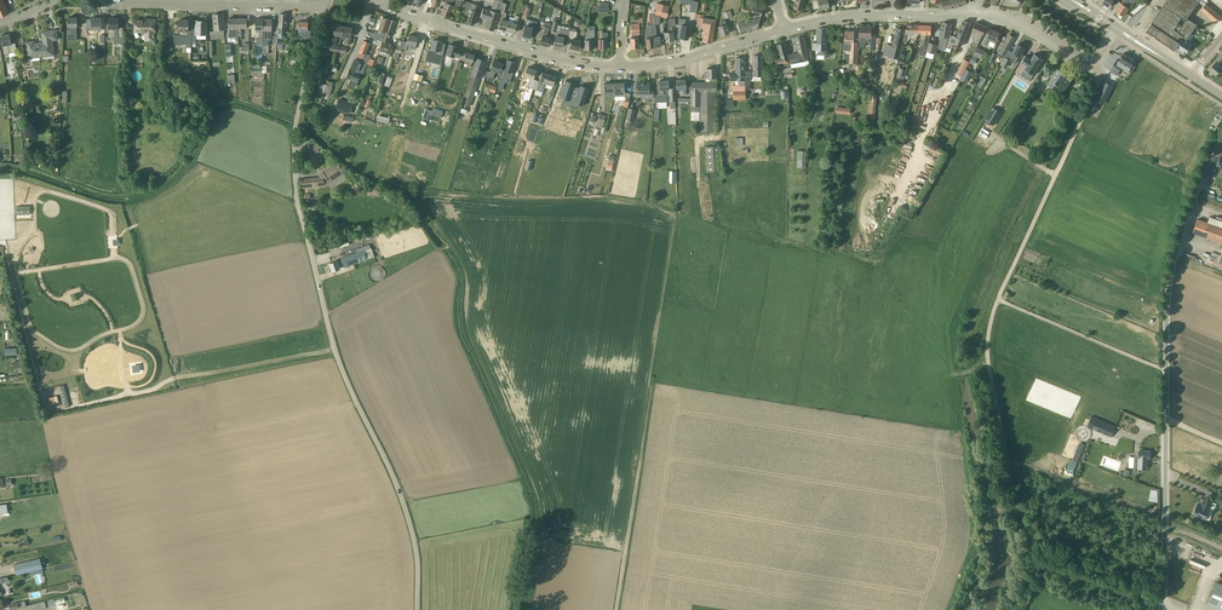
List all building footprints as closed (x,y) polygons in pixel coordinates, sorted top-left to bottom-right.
[(9,13),(3,0),(0,0),(0,17),(9,13)] [(454,5),(456,0),(447,0),(443,9),(440,8),(438,9),(436,14),(441,15),(441,16),(448,19),(454,5)] [(502,2),(503,1),(498,0),(495,0),(492,8),(500,10),(502,2)] [(698,2),(693,0),(692,0),(691,4),(690,11),(697,12),(698,2)] [(794,8),(802,10),(805,0),(797,0),(794,8)] [(820,8),(830,7),(829,0),(819,0),(820,8)] [(944,8),(945,9),(958,6),(967,3),(971,2),(970,0),(950,0),(943,1),(944,8)] [(1129,0),(1120,0),(1119,1),(1122,3),(1116,11),(1123,16),(1128,8),(1130,9),(1133,4),(1128,1),(1129,0)] [(1165,3),(1174,8),(1162,27),(1167,30),(1170,26),(1187,0),(1167,0),(1165,3)] [(1199,0),(1187,0),(1170,26),(1184,35),(1188,38),(1196,25),(1187,18),(1199,0)] [(710,2),(703,1),(701,10),(706,11),(707,5),(709,6),(710,2)] [(480,5),(473,3),(468,2),(466,8),(471,10),(467,23),(468,23),(468,24),(471,25),(471,24),(474,25),(480,5)] [(500,10),(500,11),(503,12),(499,28),(507,30),(509,21),(505,20),(507,13),(505,12),(507,3),(502,2),(500,10)] [(658,3),(655,10),(667,13),(669,5),(658,3)] [(1174,8),(1165,3),(1153,21),(1162,27),(1174,8)] [(1221,17),(1206,4),(1201,10),(1216,23),(1221,17)] [(744,11),(761,16),(763,9),(753,5),(752,8),(743,5),(737,23),(739,31),(757,27),(760,18),(750,21),(750,20),(741,22),(744,11)] [(493,30),(499,13),(491,10),(490,11),(483,8),(480,16),(488,19),(485,27),(493,30)] [(654,16),(653,18),(653,24),(652,24),(652,26),(654,47),(661,46),(660,36),(657,36),(656,24),(660,24),(660,16),(666,18),(667,13),(655,10),(654,16)] [(730,10),(723,12),(725,18),(732,16),(730,10)] [(211,39),(223,38),(225,38),(225,37),(223,13),(214,14),(215,31),(210,32),(211,39)] [(278,34),(285,35),(286,35),(287,14),(280,14),(278,34)] [(698,25),(706,27),(703,41),(711,43),(716,20),(703,18),(704,15),(700,14),(698,25)] [(509,21),(507,30),(515,33),(519,16),(515,15),(513,23),(509,21)] [(77,26),(77,23),(77,17),(68,17),(68,40),(77,40),(77,33),(72,33),(72,26),(77,26)] [(383,40),(390,20),(383,17),(379,30),(380,30),(379,33),(374,32),(372,39),(377,40),(377,39),(383,41),(383,40)] [(97,33),(101,33),(101,26),(102,26),(102,18),(92,18),(92,22),(87,22),(87,26),(91,26),(91,30),(97,30),(97,33)] [(123,37),(123,30),(123,26),(119,26),(119,19),(115,18),(109,18),(109,28),(114,28),(114,44),(123,44),(123,37)] [(237,36),(238,18),(229,18),(228,37),(237,37),(237,36)] [(238,18),(237,36),(242,36),(242,30),(240,30),(240,27),(247,28),(247,18),(238,18)] [(674,41),(672,26),(676,26),(675,18),(668,19),(669,32),(665,32),(666,42),(674,41)] [(686,19),(679,18),(677,37),(681,38),(681,37),(688,39),(690,26),(685,25),(686,19)] [(147,39),(154,39),(154,32),(156,32),(156,19),(150,19),(150,20),(135,20),(135,31),(147,32),(147,39)] [(263,49),(263,38),(264,19),(256,19),(255,29),(259,29),(259,38),(257,38),(257,44),(257,61),(262,61),(262,54),(262,49),(263,49)] [(272,19),(264,19),(263,38),(263,49),(268,49),(269,44),(269,40),(267,40),(267,37),(268,37),(268,30),(272,30),(272,19)] [(527,19),(526,21),(525,25),(523,35),(531,37),(533,28),(536,28),(538,22),(527,19)] [(721,21),(722,25),(719,26),(721,35),(729,33),(727,24),(725,19),(721,21)] [(192,32),(188,32),(188,20),(179,20),(178,35),(175,35),(175,44),(187,44),(187,47),(192,47),(192,43),(192,32)] [(196,32),(192,32),(192,43),(197,43),(197,35),(207,35),(207,21),(203,21),(203,20),(196,20),(196,32)] [(393,44),(388,43),(396,22),(390,20),(383,40),(383,41),(378,54),(389,57),(393,44)] [(957,37),(949,34),(947,45),(946,45),(946,47),(952,49),(954,43),(962,46),(971,23),(964,20),(957,37)] [(310,40),(312,29),(308,29),(308,22),(299,21),(299,29),(297,29),(297,36),(304,36),(303,40),(310,40)] [(1184,35),(1170,26),(1167,30),(1162,27),(1153,21),(1146,31),(1175,49),(1184,35)] [(942,31),(940,43),(946,45),(947,45),(949,34),(952,24),(943,22),(941,31),(942,31)] [(975,38),(972,45),(977,48),(978,47),(987,27),(976,22),(972,31),(975,32),(973,37),(975,38)] [(337,35),(341,36),(343,26),(335,24),(333,36),(332,35),(329,50),(338,51),(339,46),(335,45),(337,35)] [(631,24),(632,34),(632,38),(631,38),(631,48),(639,47),(639,37),(638,34),(640,34),(639,24),(631,24)] [(917,39),(919,33),(919,25),(908,24),(902,43),(907,44),(908,40),(909,40),(909,39),(917,39)] [(540,25),(536,38),(541,40),(540,45),(548,47),(550,37),(547,37),(549,27),(545,26),(540,25)] [(919,25),(919,33),(927,34),(921,52),(925,53),(931,34),(932,25),(919,25)] [(343,26),(341,36),(347,37),(346,39),(345,39),(344,43),(350,45),(351,37),(350,37),(352,28),(343,26)] [(865,35),(872,35),(872,27),(860,26),(859,47),(865,47),(865,35)] [(565,36),(569,36),(570,30),(561,28),(560,32),(557,31),(554,45),(562,47),(564,37),(565,36)] [(826,50),(827,28),(818,29),(818,43),(812,43),(812,50),(816,50),(816,55),(826,55),(826,50)] [(898,28),(893,46),(886,44),(883,55),(884,55),(882,66),(886,67),(881,86),(884,87),(883,90),(889,92),(896,64),(897,64),(905,30),(898,28)] [(1002,34),(1000,33),(991,29),(985,43),(988,45),(990,40),(995,43),(997,40),(999,41),(1002,34)] [(28,58),(54,55),(53,40),(58,39),(57,30),(42,32),(43,42),(35,43),(35,41),(26,42),(28,58)] [(570,30),(569,36),(569,37),(572,37),(572,39),(570,48),(579,50),(581,41),(576,40),(577,32),(570,30)] [(603,30),(599,30),(599,49),(607,49),(607,39),(603,39),(603,30)] [(845,45),(851,45),(850,64),(857,64),(858,42),(854,42),(855,31),(846,30),(845,45)] [(594,31),(586,31),(585,40),(585,49),(593,49),(593,41),(595,41),(594,31)] [(5,55),(10,54),(10,53),(17,52),(16,44),(12,45),(10,34),(5,35),(5,34),(1,35),(1,36),(5,55)] [(401,53),(402,49),(408,50),(409,48),(415,49),(418,36),(409,34),(408,41),(406,41),(399,39),(397,47),(396,47),(395,52),(401,53)] [(997,55),(1003,59),(1015,37),(1009,34),(997,55)] [(1188,38),(1184,35),(1175,49),(1179,52),(1180,50),(1186,54),(1192,44),(1186,41),(1188,38)] [(789,54),(792,63),(809,60),(804,36),(796,38),(799,52),(789,54)] [(360,57),(363,59),(370,42),(364,40),(358,55),(360,57)] [(433,40),(431,49),(428,48),(425,61),(441,65),(446,44),(442,43),(442,42),(433,40)] [(781,57),(777,58),(775,59),(776,65),(779,64),(779,65),(790,62),(786,42),(778,44),(781,57)] [(938,45),(929,42),(927,51),(935,53),(938,45)] [(462,49),(458,48),(458,46),(450,44),(446,54),(455,57),(455,56),(459,57),(462,49)] [(1018,44),(1012,53),(1008,51),(1005,57),(1012,61),(1016,54),(1020,56),(1025,48),(1018,44)] [(985,50),(978,47),(977,48),(974,55),(981,58),(985,50)] [(466,52),(464,60),(469,61),(467,66),(471,67),(475,55),(466,52)] [(1031,59),(1029,58),(1026,56),(1026,55),(1021,62),(1022,62),(1025,64),(1027,65),(1025,68),(1024,68),(1024,69),(1034,75),(1034,74),(1043,60),(1044,60),(1034,53),(1034,54),(1031,59)] [(1127,65),(1131,67),(1136,59),(1124,53),(1120,61),(1127,65)] [(1220,57),(1215,62),(1209,69),(1216,75),(1221,67),(1219,65),(1221,63),(1221,64),(1221,54),(1220,57)] [(753,55),(753,72),(745,71),(745,89),(751,89),(751,80),(760,80),(761,76),(762,56),(753,55)] [(974,65),(978,57),(974,55),(970,62),(974,65)] [(730,80),(739,80),(740,86),(742,86),(742,91),(734,91),(734,99),(745,99),(744,58),(736,58),(736,73),(730,73),(730,80)] [(477,59),(471,79),(469,85),(464,100),(462,104),(471,107),(472,102),(485,61),(477,59)] [(350,69),(347,77),(351,79),(349,84),(356,86),(361,73),(363,74),(366,64),(363,63),(364,62),(362,62),(362,63),(355,60),(351,69),(350,69)] [(502,75),(511,78),(514,72),(512,72),(515,63),(508,60),(502,75)] [(485,77),(489,78),(493,79),(495,71),(500,72),(503,63),(494,61),(491,72),(487,71),(485,77)] [(793,72),(792,66),(791,63),(782,65),(783,73),(793,72)] [(963,75),(967,66),(962,63),(957,72),(963,75)] [(867,126),(874,127),(877,102),(877,95),(875,95),(878,70),(877,65),(872,65),(867,126)] [(1120,69),(1114,65),(1110,71),(1117,75),(1120,69)] [(523,80),(529,82),(528,86),(533,89),(536,81),(533,80),(536,70),(528,67),(523,80)] [(710,78),(710,82),(716,82),(716,77),(716,68),(707,68),(707,73),(705,73),(705,78),(710,78)] [(899,74),(900,74),(905,76),(907,69),(900,68),(899,74)] [(1052,88),(1061,95),(1071,80),(1061,74),(1062,72),(1057,69),(1048,83),(1053,87),(1052,88)] [(378,83),(384,85),(387,76),(387,74),(382,72),(378,83)] [(536,81),(533,89),(543,92),(545,87),(549,74),(542,72),(539,81),(543,82),(542,85),(540,86),(538,86),(539,82),(536,81)] [(421,82),(423,75),(416,73),(413,80),(421,82)] [(970,75),(965,73),(961,79),(967,82),(970,75)] [(549,74),(545,87),(552,89),(549,98),(552,99),(556,87),(553,86),(556,77),(549,74)] [(393,78),(387,76),(384,85),(390,87),(393,78)] [(682,88),(682,95),(687,95),(686,79),(676,80),(677,89),(682,88)] [(327,85),(324,93),(330,95),(334,82),(329,80),(328,85),(327,85)] [(570,97),(574,86),(575,83),(574,83),(566,81),(566,80),(564,84),(564,87),(563,87),(561,95),(560,96),(561,97),(569,100),(570,97)] [(654,102),(667,101),(666,95),(665,95),(665,89),(669,89),(668,80),(659,81),(659,82),(657,82),(658,93),(660,93),(660,95),(655,95),(654,102)] [(422,84),(415,82),(413,89),(420,91),(422,84)] [(614,83),(615,96),(615,100),(625,100),(624,104),(628,105),(630,98),(626,97),(625,97),(625,92),(624,82),(614,83)] [(691,91),(716,91),(716,82),(710,82),(691,82),(691,91)] [(1113,86),(1105,82),(1096,100),(1103,104),(1113,86)] [(324,93),(327,85),(321,83),(317,93),(323,95),(324,93)] [(486,83),(484,89),(495,93),(497,86),(486,83)] [(615,96),(614,83),(604,83),(604,96),(615,96)] [(636,89),(636,96),(649,96),(649,98),(653,98),(653,88),(649,88),(649,83),(637,83),(637,89),(636,89)] [(579,87),(575,99),(574,101),(583,104),(584,104),(584,103),(586,97),(587,96),(587,94),(589,88),(581,85),(580,85),(579,87)] [(573,98),(575,99),(579,87),(577,87),(574,86),(570,97),(573,98)] [(691,102),(691,106),(699,107),(700,91),(691,91),(691,102)] [(716,131),(716,91),(700,91),(699,107),(699,131),(716,131)] [(336,106),(336,108),(349,113),(353,104),(339,99),(335,98),(333,105),(336,106)] [(636,109),(629,107),(626,119),(633,121),(636,109)] [(993,107),(985,120),(994,125),(1002,113),(993,107)] [(433,111),(426,108),(422,118),(430,121),(432,115),(441,118),(443,111),(434,108),(433,111)] [(556,109),(550,126),(557,129),(563,112),(556,109)] [(606,115),(600,113),(596,127),(602,129),(606,115)] [(1206,175),(1213,177),(1217,167),(1221,155),(1221,153),(1221,134),(1206,175)] [(990,148),(991,143),(975,137),(974,142),(990,148)] [(314,156),(320,148),(313,143),(308,150),(314,156)] [(707,171),(722,170),(720,146),(705,147),(707,171)] [(798,150),(797,168),(806,168),(807,151),(798,150)] [(608,161),(607,168),(612,169),(615,156),(609,154),(609,158),(608,161)] [(332,182),(329,177),(341,169),(337,163),(320,174),(320,177),(303,179),(303,188),(326,186),(332,182)] [(374,193),(376,194),(379,188),(376,187),(370,184),(368,190),(374,193)] [(1221,242),(1216,254),(1220,255),(1218,261),(1221,262),(1221,229),(1216,227),(1217,226),(1198,219),(1193,232),(1221,242)] [(371,248),(364,250),(368,259),(374,257),(371,248)] [(359,262),(367,259),(364,250),(341,258),(342,259),(337,261),(337,260),(330,263),(332,271),(340,269),(339,265),(343,263),(345,267),(353,264),(359,262)] [(16,368),(18,368),(22,367),(21,360),(14,362),(16,368)] [(1116,427),(1091,417),(1087,427),(1111,437),(1116,427)] [(30,449),(26,425),(13,427),(18,451),(30,449)] [(1080,441),(1073,460),(1078,462),(1085,443),(1080,441)] [(1135,453),(1134,458),(1134,469),(1147,470),(1147,459),(1150,459),(1151,452),(1139,451),(1139,453),(1135,453)] [(1209,510),(1212,502),(1204,499),(1201,507),(1197,505),(1193,514),(1206,519),(1209,510)] [(0,505),(0,513),(8,512),(7,504),(0,505)] [(43,568),(41,558),(14,565),(16,574),(43,568)] [(1217,582),(1208,604),(1221,609),(1221,584),(1217,582)] [(45,601),(26,606),(27,609),(39,609),(47,608),(56,605),(54,599),(45,601)]
